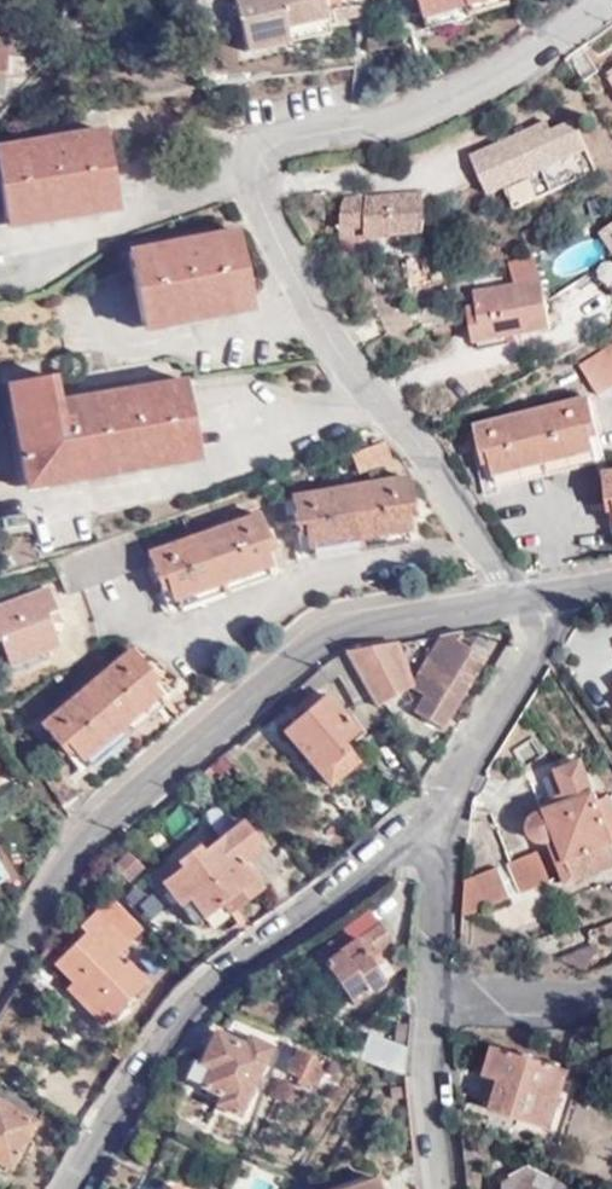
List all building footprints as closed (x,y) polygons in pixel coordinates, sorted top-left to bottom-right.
[(339,7),(338,0),(239,0),(251,49),(294,39),(290,18),(339,7)] [(426,28),(473,15),(468,0),(419,0),(426,28)] [(344,26),(339,7),(290,18),(294,39),(344,26)] [(7,46),(6,68),(20,68),(21,47),(7,46)] [(0,132),(0,202),(105,186),(96,120),(0,132)] [(535,139),(541,161),(572,153),(566,131),(535,139)] [(364,217),(364,225),(419,225),(428,183),(346,186),(339,217),(364,217)] [(363,234),(364,225),(364,217),(339,217),(337,234),(363,234)] [(230,224),(124,238),(134,307),(239,290),(230,224)] [(611,256),(611,224),(599,230),(611,256)] [(510,277),(540,271),(535,249),(506,255),(510,277)] [(432,254),(406,264),(408,288),(437,283),(432,254)] [(596,272),(607,296),(611,293),(611,264),(596,272)] [(510,277),(477,283),(483,306),(468,310),(474,338),(551,319),(540,271),(510,277)] [(574,355),(592,383),(611,372),(611,333),(574,355)] [(59,359),(8,367),(21,464),(197,438),(187,370),(62,386),(59,359)] [(591,389),(472,414),(482,456),(494,453),(494,465),(595,444),(592,430),(599,427),(591,389)] [(383,436),(352,449),(357,464),(391,450),(383,436)] [(602,463),(607,500),(611,499),(611,461),(602,463)] [(406,473),(289,491),(292,526),(301,525),(303,540),(404,522),(403,508),(411,507),(406,473)] [(256,506),(145,543),(157,580),(166,577),(170,593),(268,560),(264,544),(270,541),(256,506)] [(0,596),(0,639),(6,656),(60,636),(53,612),(58,610),(44,580),(0,596)] [(485,653),(454,625),(437,627),(423,655),(436,665),(415,699),(440,717),(485,653)] [(367,682),(375,694),(409,673),(395,634),(342,642),(367,682)] [(129,638),(42,722),(68,750),(75,745),(84,753),(157,684),(150,676),(159,669),(129,638)] [(342,642),(313,659),(322,671),(334,664),(352,690),(367,682),(342,642)] [(326,688),(281,722),(316,763),(309,771),(320,787),(357,761),(339,739),(356,724),(326,688)] [(611,855),(611,830),(604,808),(596,788),(584,755),(556,763),(559,772),(552,774),(560,798),(535,806),(530,816),(531,826),(535,834),(551,835),(566,872),(611,855)] [(604,808),(611,805),(611,782),(596,788),(604,808)] [(206,910),(222,899),(258,869),(245,853),(262,838),(238,811),(216,830),(210,826),(177,851),(182,858),(160,874),(178,896),(191,890),(206,910)] [(146,856),(128,840),(105,867),(122,883),(146,856)] [(528,841),(487,856),(499,889),(541,874),(528,841)] [(487,856),(467,864),(465,902),(499,889),(487,856)] [(258,869),(222,899),(230,910),(269,882),(259,870),(258,869)] [(124,916),(85,890),(63,923),(72,930),(47,966),(109,1006),(139,960),(118,946),(111,955),(102,947),(124,916)] [(355,931),(340,910),(297,941),(310,959),(323,952),(341,941),(347,947),(360,937),(355,931)] [(380,913),(355,931),(360,937),(347,947),(341,941),(323,952),(357,993),(391,966),(382,955),(388,950),(378,941),(392,927),(380,913)] [(597,938),(560,952),(579,961),(603,952),(597,938)] [(372,1055),(410,1068),(410,1037),(363,1017),(350,1047),(372,1055)] [(276,1039),(252,1027),(245,1038),(220,1023),(205,1052),(196,1049),(186,1067),(217,1085),(213,1094),(238,1108),(276,1039)] [(566,1056),(496,1037),(490,1064),(502,1069),(494,1100),(550,1117),(566,1056)] [(332,1055),(299,1042),(289,1066),(323,1080),(332,1055)] [(0,1078),(0,1152),(12,1158),(43,1103),(0,1078)] [(167,1118),(195,1128),(200,1111),(175,1101),(167,1118)] [(330,1186),(331,1188),(386,1188),(380,1171),(330,1186)] [(173,1175),(166,1188),(200,1188),(173,1175)]
